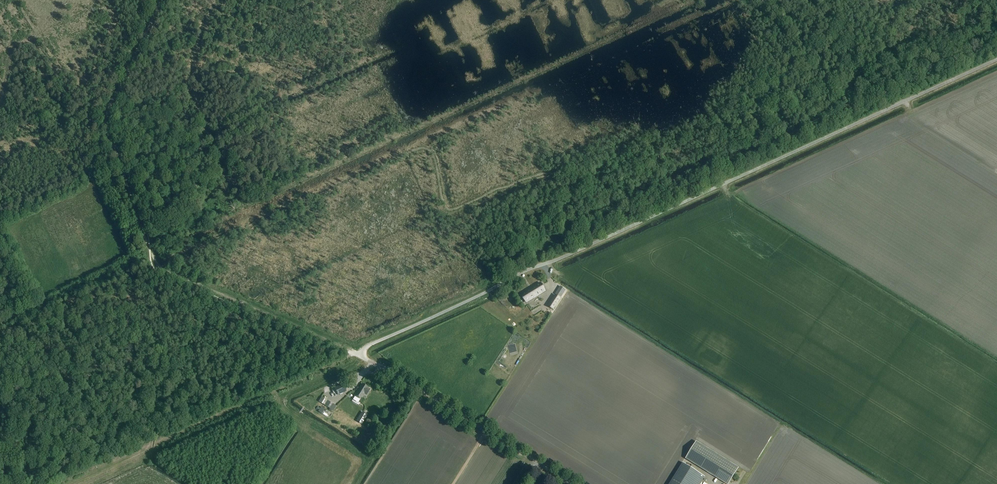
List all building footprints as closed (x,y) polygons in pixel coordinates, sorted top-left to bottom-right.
[(545,291),(540,282),(521,294),(526,302),(545,291)] [(549,306),(554,310),(560,299),(555,296),(549,306)] [(368,388),(364,386),(362,384),(354,396),(361,400),(365,393),(367,395),(370,390),(368,389),(368,388)] [(337,396),(346,392),(343,385),(334,389),(337,396)] [(334,409),(337,405),(322,395),(319,400),(321,402),(316,409),(322,413),(326,408),(323,406),(324,403),(334,409)] [(361,425),(367,416),(362,412),(356,422),(361,425)] [(387,432),(393,423),(389,420),(383,429),(387,432)] [(739,468),(696,441),(685,459),(727,483),(729,483),(739,468)] [(705,476),(683,463),(670,483),(700,483),(705,476)]
